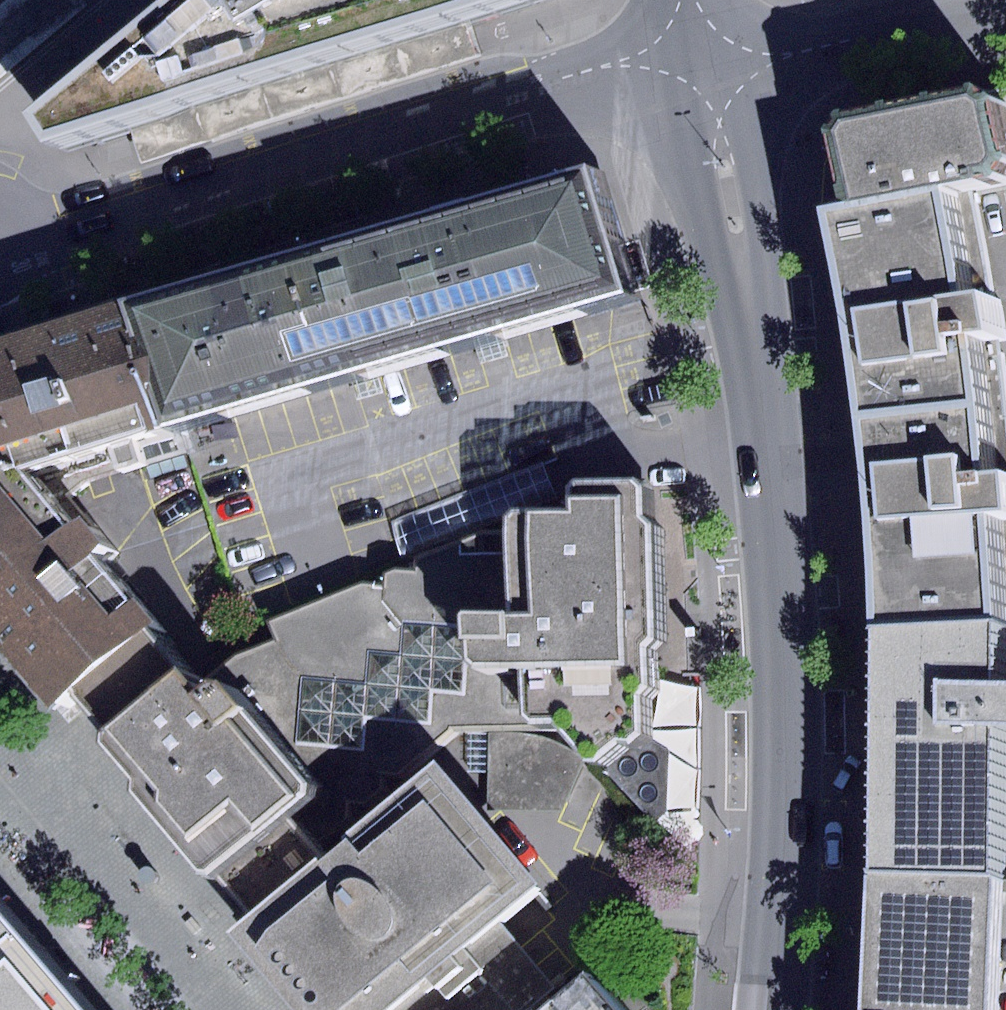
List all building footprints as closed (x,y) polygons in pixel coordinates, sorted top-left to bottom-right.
[(0,10),(0,78),(94,0),(12,0),(0,10)] [(48,126),(67,149),(537,0),(196,0),(48,126)] [(853,200),(958,182),(1005,173),(1005,90),(985,96),(971,89),(845,118),(838,132),(853,200)] [(347,231),(385,359),(618,291),(581,163),(347,231)] [(958,182),(977,288),(991,286),(998,327),(982,329),(987,399),(993,468),(1005,467),(1005,173),(958,182)] [(977,288),(958,182),(853,200),(836,204),(855,301),(868,413),(987,399),(982,329),(998,327),(991,286),(977,288)] [(114,300),(152,428),(385,359),(347,231),(114,300)] [(14,464),(105,438),(110,460),(137,453),(130,431),(152,428),(114,300),(0,334),(0,467),(14,464)] [(987,399),(868,413),(878,513),(883,623),(1003,616),(994,509),(1005,508),(1005,467),(993,468),(987,399)] [(542,456),(388,514),(402,550),(556,492),(542,456)] [(101,728),(175,668),(141,629),(153,618),(88,552),(101,540),(75,515),(62,524),(14,464),(0,467),(0,654),(45,706),(65,686),(101,728)] [(659,520),(650,512),(650,483),(640,478),(584,478),(578,486),(578,507),(522,508),(515,516),(515,531),(517,611),(475,612),(476,655),(483,661),(533,661),(533,711),(540,717),(567,718),(597,755),(609,756),(666,823),(682,810),(682,748),(650,733),(649,688),(658,681),(653,640),(661,633),(659,520)] [(994,509),(1003,616),(1005,616),(1005,508),(994,509)] [(175,668),(101,728),(96,741),(128,776),(127,790),(191,869),(202,870),(244,917),(320,854),(310,844),(345,818),(347,800),(362,804),(381,789),(382,773),(400,774),(465,719),(540,717),(533,711),(533,661),(483,661),(476,655),(475,612),(517,611),(515,531),(483,532),(417,558),(415,572),(393,571),(386,573),(385,587),(361,584),(271,620),(278,641),(236,654),(203,676),(190,687),(175,668)] [(883,623),(883,869),(1005,875),(1004,723),(1005,723),(1005,683),(1002,683),(1003,616),(883,623)] [(509,732),(490,732),(487,810),(562,812),(585,759),(577,753),(564,746),(549,739),(531,734),(509,732)] [(291,1009),(527,1009),(556,986),(495,913),(531,883),(429,762),(320,854),(244,917),(226,933),(291,1009)] [(883,869),(875,1009),(1005,1009),(1005,875),(883,869)] [(53,962),(0,901),(0,1009),(94,1009),(53,962)] [(592,978),(552,1009),(621,1009),(592,978)]
